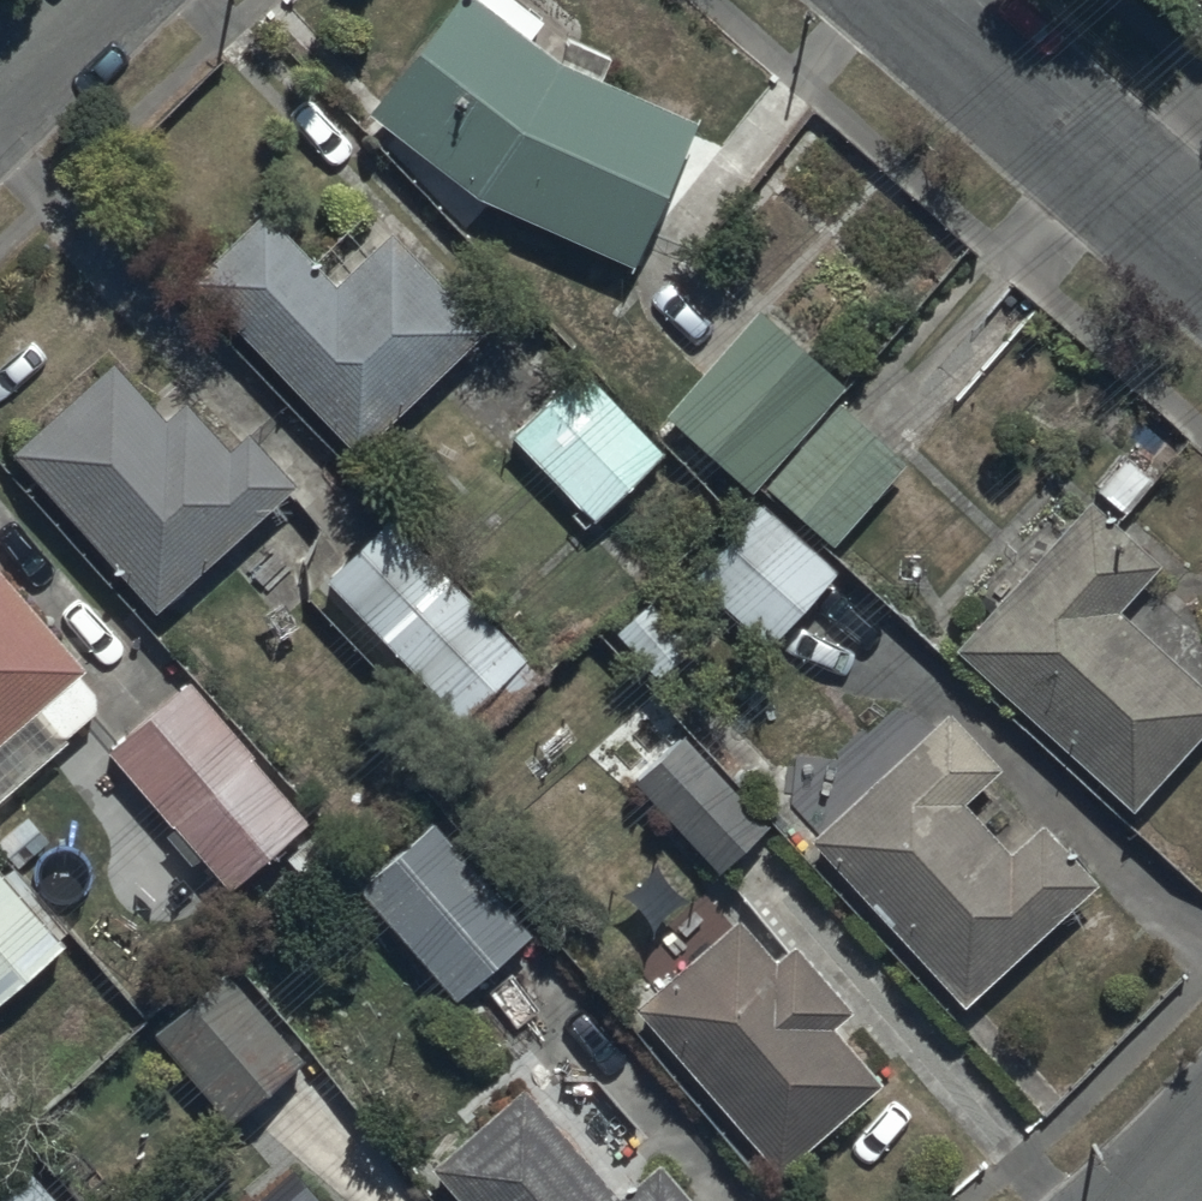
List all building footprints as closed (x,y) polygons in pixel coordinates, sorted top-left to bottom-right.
[(519,0),(453,0),(375,111),(476,196),(632,267),(699,118),(602,74),(611,54),(560,31),(552,50),(531,34),(544,18),(519,0)] [(484,329),(384,228),(336,276),(264,203),(189,278),(362,451),(484,329)] [(848,384),(756,305),(664,412),(754,490),(764,479),(835,541),(907,458),(836,397),(848,384)] [(164,415),(112,358),(10,451),(158,613),(300,482),(250,428),(231,445),(185,396),(164,415)] [(666,450),(578,363),(508,433),(596,520),(666,450)] [(742,678),(835,564),(759,498),(665,607),(653,594),(609,636),(654,682),(696,641),(742,678)] [(1090,499),(956,645),(1135,810),(1201,737),(1201,682),(1119,606),(1159,562),(1090,499)] [(457,721),(525,652),(389,517),(321,586),(457,721)] [(0,570),(0,796),(95,712),(96,696),(77,674),(84,668),(0,570)] [(309,815),(186,677),(107,746),(230,885),(309,815)] [(989,775),(1000,765),(949,709),(813,832),(968,1003),(1102,881),(1044,817),(1035,825),(989,775)] [(721,871),(767,825),(680,737),(633,783),(721,871)] [(533,929),(431,816),(354,887),(457,999),(533,929)] [(63,940),(0,869),(0,996),(63,940)] [(830,1023),(849,1007),(793,942),(775,957),(738,913),(634,1002),(779,1172),(882,1084),(830,1023)] [(304,1067),(227,966),(150,1026),(228,1126),(304,1067)] [(663,1156),(617,1196),(519,1084),(425,1165),(456,1200),(702,1200),(663,1156)] [(2,1144),(0,1146),(0,1200),(52,1200),(2,1144)]
